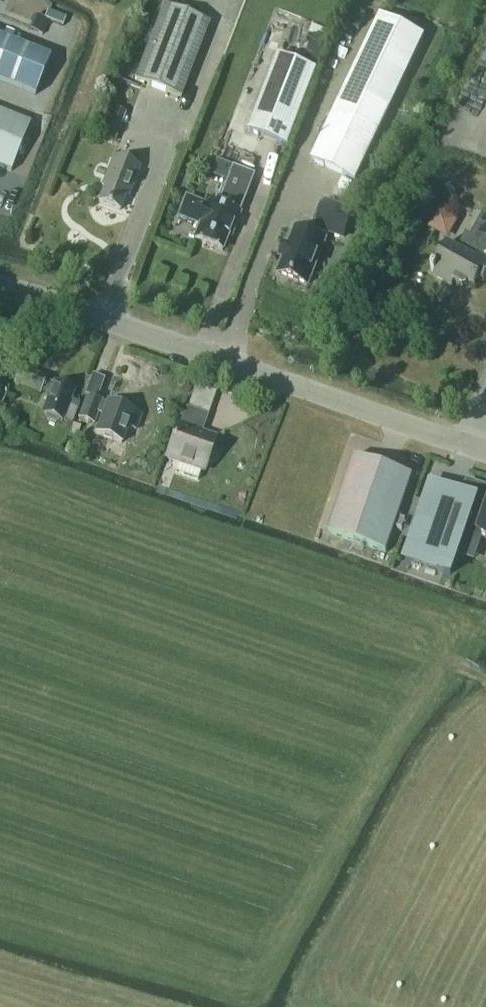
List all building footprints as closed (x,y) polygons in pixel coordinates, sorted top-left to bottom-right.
[(208,23),(195,18),(198,11),(180,4),(177,11),(163,6),(134,81),(179,98),(208,23)] [(62,27),(66,18),(49,11),(46,20),(62,27)] [(380,16),(312,161),(355,181),(424,36),(380,16)] [(0,39),(0,82),(35,96),(50,59),(0,39)] [(316,70),(278,56),(249,131),(287,146),(316,70)] [(126,113),(109,107),(97,138),(114,144),(126,113)] [(11,172),(30,124),(0,112),(0,168),(11,172)] [(128,196),(139,168),(113,158),(102,186),(104,187),(99,203),(119,211),(125,195),(128,196)] [(233,168),(228,179),(248,187),(253,176),(233,168)] [(185,198),(178,217),(199,226),(194,240),(222,251),(231,227),(234,228),(240,213),(238,213),(218,205),(206,200),(204,205),(185,198)] [(326,203),(317,227),(344,238),(353,214),(326,203)] [(441,205),(431,228),(452,238),(462,215),(441,205)] [(436,271),(434,274),(453,284),(455,280),(465,286),(468,281),(475,285),(479,278),(484,280),(485,277),(485,210),(484,209),(470,233),(465,230),(456,246),(446,241),(431,268),(436,271)] [(278,273),(308,284),(327,235),(314,230),(312,236),(295,230),(278,273)] [(18,368),(11,387),(37,396),(39,390),(49,394),(42,414),(45,415),(45,416),(46,420),(56,424),(59,421),(61,421),(62,420),(71,423),(79,402),(69,399),(73,388),(55,382),(54,385),(43,381),(44,378),(18,368)] [(104,381),(92,377),(85,396),(87,397),(79,419),(95,425),(99,414),(104,415),(97,435),(123,443),(129,427),(137,429),(142,414),(108,403),(107,404),(102,402),(103,401),(97,399),(104,381)] [(177,421),(165,458),(178,463),(175,473),(197,481),(201,471),(203,472),(215,439),(201,434),(208,415),(189,408),(187,407),(182,423),(177,421)] [(81,427),(72,424),(67,437),(75,440),(81,427)] [(355,457),(328,533),(386,553),(412,477),(355,457)] [(476,499),(431,483),(405,559),(450,575),(466,529),(483,535),(482,539),(485,540),(485,490),(480,488),(476,499)]
